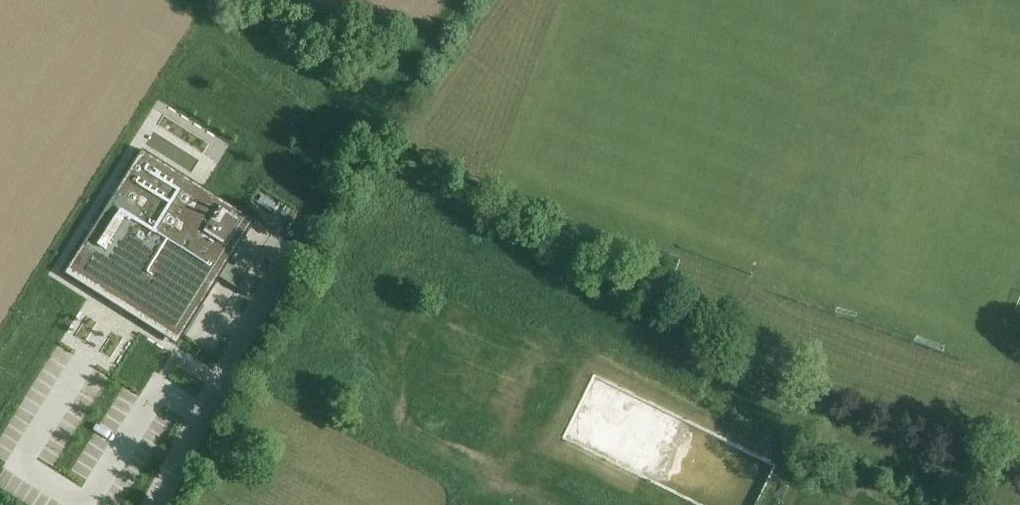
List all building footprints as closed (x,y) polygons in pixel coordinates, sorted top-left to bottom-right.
[(233,264),(260,214),(144,151),(74,277),(187,339),(221,276),(254,294),(262,280),(233,264)]
